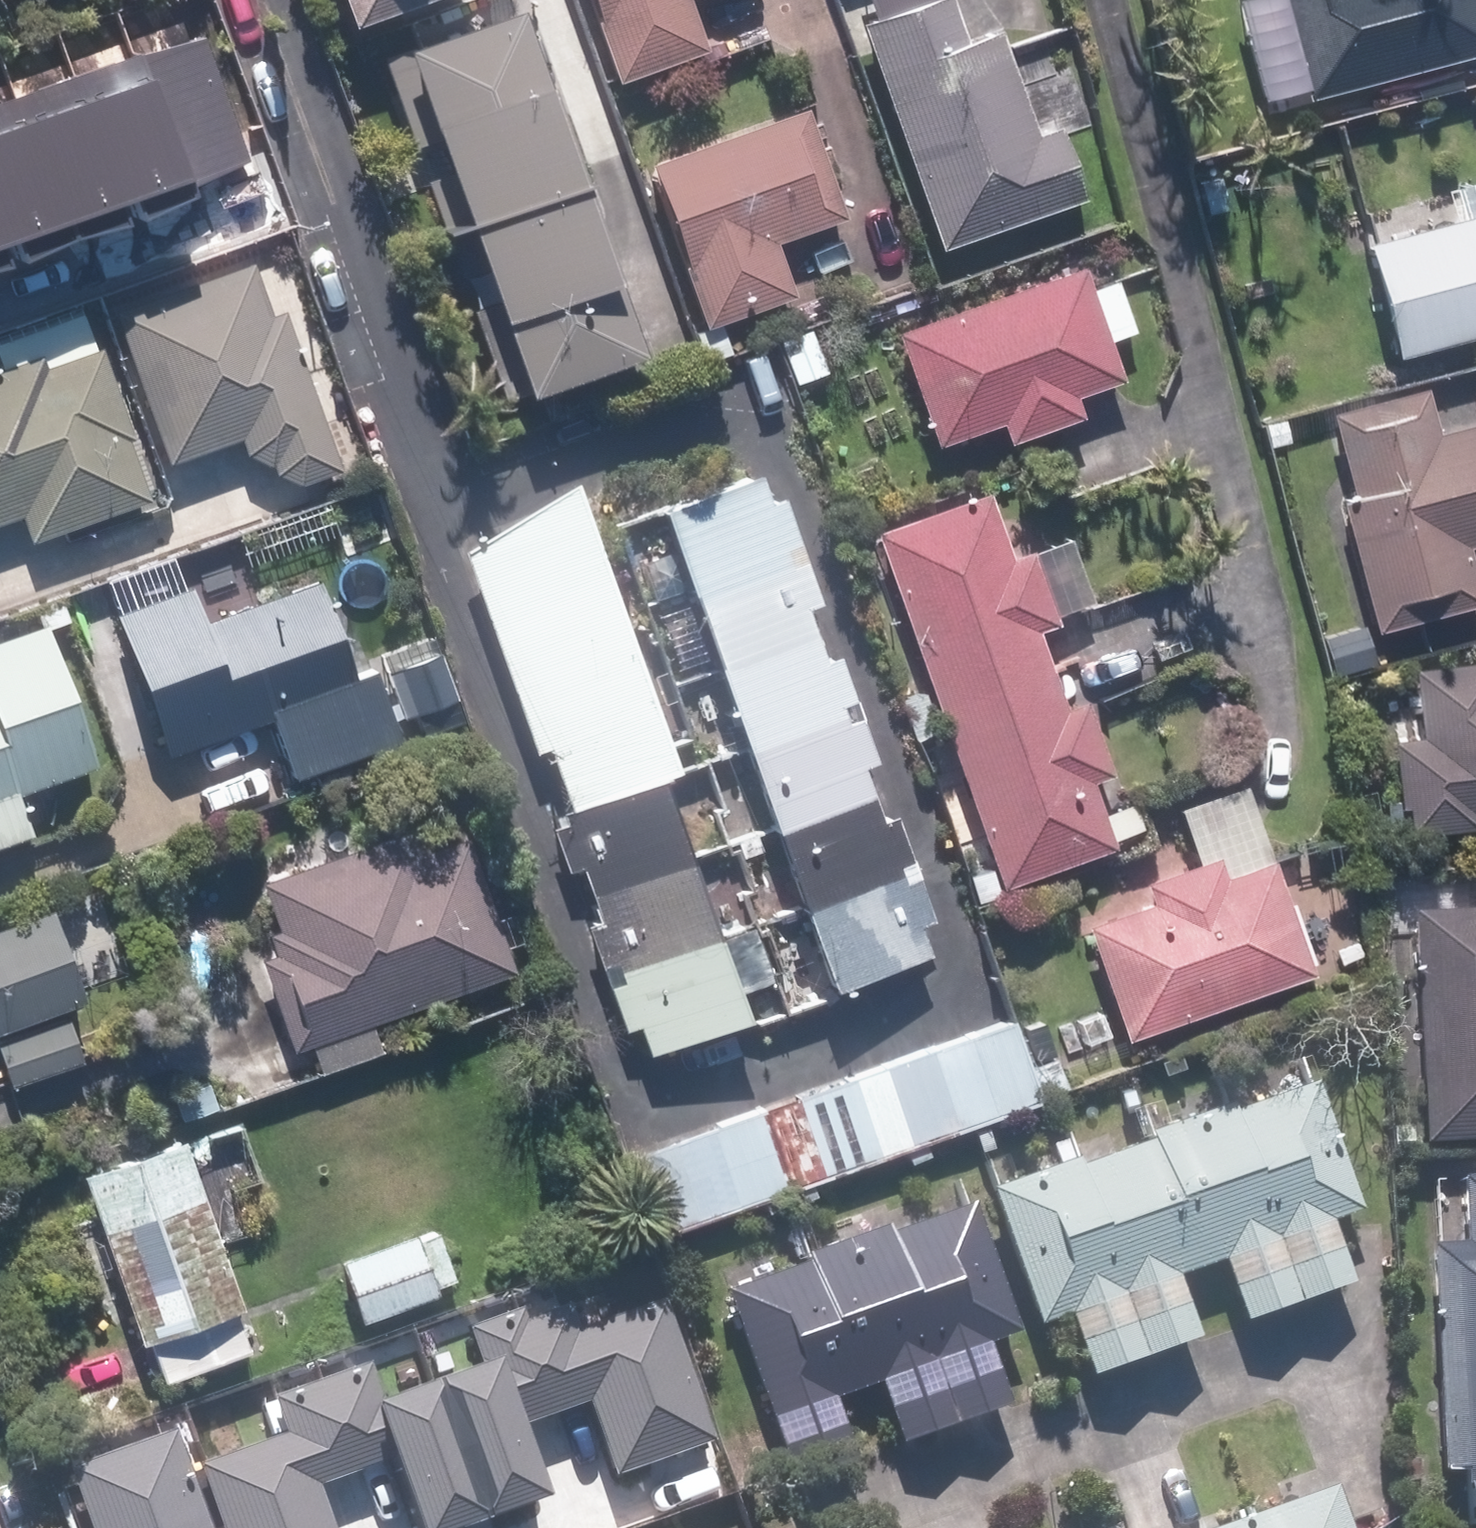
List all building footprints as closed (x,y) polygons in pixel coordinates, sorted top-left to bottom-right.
[(333,28),(412,0),(323,0),(333,28)] [(609,80),(696,51),(678,0),(581,0),(609,80)] [(852,25),(933,249),(1072,199),(1049,131),(1027,138),(988,31),(956,43),(941,0),(923,0),(852,25)] [(1275,92),(1296,86),(1300,98),(1475,52),(1475,0),(1250,0),(1275,92)] [(456,179),(435,185),(449,227),(565,186),(539,108),(521,114),(491,28),(391,63),(417,136),(438,130),(456,179)] [(204,198),(199,183),(254,164),(209,33),(0,105),(0,268),(204,198)] [(799,115),(641,171),(697,330),(713,325),(788,299),(768,246),(837,220),(799,115)] [(1194,180),(1202,214),(1223,209),(1215,175),(1194,180)] [(1438,189),(1444,219),(1357,241),(1386,354),(1475,331),(1475,180),(1438,189)] [(481,316),(508,391),(605,357),(575,270),(594,263),(565,186),(449,227),(464,267),(485,260),(502,309),(481,316)] [(1071,264),(888,329),(927,444),(991,421),(998,442),(1071,417),(1064,397),(1113,379),(1100,339),(1126,329),(1108,278),(1080,288),(1071,264)] [(107,315),(161,466),(232,440),(239,458),(265,471),(266,476),(291,487),(330,473),(274,314),(262,318),(244,267),(107,315)] [(727,357),(717,329),(690,339),(700,366),(727,357)] [(803,329),(772,340),(789,384),(819,372),(803,329)] [(120,437),(89,348),(0,378),(0,519),(12,515),(20,539),(136,499),(115,439),(120,437)] [(1475,540),(1475,418),(1432,429),(1421,387),(1320,414),(1340,490),(1330,492),(1365,631),(1473,603),(1458,545),(1475,540)] [(748,470),(646,507),(676,590),(792,549),(774,496),(759,501),(748,470)] [(645,779),(669,771),(564,479),(454,545),(529,755),(541,751),(562,809),(645,779)] [(1043,666),(1030,629),(1048,623),(1022,551),(1004,558),(980,489),(866,530),(929,706),(1043,666)] [(792,549),(676,590),(705,671),(807,634),(796,604),(810,600),(792,549)] [(313,587),(196,625),(184,590),(110,617),(156,754),(263,718),(282,777),(390,741),(368,675),(346,684),(313,587)] [(52,597),(28,605),(37,629),(61,619),(52,597)] [(21,833),(7,792),(82,766),(35,626),(0,638),(0,840),(21,833)] [(807,634),(705,671),(733,748),(849,707),(830,657),(816,662),(807,634)] [(1388,637),(1359,642),(1365,668),(1392,662),(1388,637)] [(393,671),(412,721),(466,701),(448,651),(393,671)] [(1095,812),(1084,779),(1102,774),(1074,698),(1056,705),(1043,666),(929,706),(992,886),(1107,846),(1104,838),(1135,826),(1126,801),(1095,812)] [(1379,810),(1381,832),(1396,831),(1398,840),(1466,834),(1464,817),(1475,816),(1475,667),(1408,674),(1414,742),(1384,745),(1390,809),(1379,810)] [(894,699),(907,739),(928,732),(916,692),(894,699)] [(863,790),(854,764),(868,759),(849,707),(733,748),(762,827),(863,790)] [(562,809),(551,811),(578,890),(672,857),(645,779),(562,809)] [(1237,782),(1169,806),(1189,863),(1137,881),(1145,902),(1076,926),(1115,1039),(1304,973),(1237,782)] [(863,790),(762,827),(789,906),(906,864),(887,814),(873,819),(863,790)] [(505,969),(462,847),(412,864),(404,841),(272,887),(296,955),(273,963),(273,965),(299,1041),(505,969)] [(578,890),(589,922),(575,927),(593,978),(701,938),(672,857),(578,890)] [(906,864),(789,906),(819,986),(920,950),(909,921),(924,916),(906,864)] [(1403,914),(1416,1145),(1475,1142),(1475,910),(1403,914)] [(0,929),(0,1031),(74,1004),(41,915),(0,929)] [(701,938),(593,978),(610,1024),(625,1018),(637,1054),(730,1020),(701,938)] [(0,1041),(0,1071),(7,1090),(76,1066),(60,1020),(0,1041)] [(980,1121),(1034,1103),(1033,1098),(1060,1088),(1050,1059),(1021,1068),(1005,1021),(621,1156),(650,1236),(687,1224),(776,1193),(784,1190),(804,1183),(897,1151),(918,1142),(965,1127),(980,1121)] [(1114,1092),(1121,1110),(1134,1106),(1127,1088),(1114,1092)] [(1307,1088),(1224,1116),(1289,1304),(1343,1286),(1322,1225),(1350,1215),(1307,1088)] [(1289,1304),(1224,1116),(1221,1107),(1139,1136),(1142,1143),(1186,1271),(1215,1261),(1236,1322),(1289,1304)] [(980,1121),(965,1127),(972,1147),(988,1142),(980,1121)] [(169,1136),(70,1171),(130,1340),(137,1337),(153,1383),(239,1352),(224,1309),(230,1306),(169,1136)] [(918,1142),(897,1151),(901,1162),(923,1154),(918,1142)] [(1187,1342),(1165,1278),(1186,1271),(1142,1143),(1072,1167),(1138,1359),(1187,1342)] [(1070,1159),(980,1189),(1027,1326),(1059,1315),(1081,1379),(1138,1359),(1072,1167),(1070,1159)] [(1461,1174),(1464,1240),(1429,1243),(1438,1468),(1456,1467),(1457,1527),(1475,1526),(1475,1173),(1461,1174)] [(804,1183),(784,1190),(787,1202),(809,1195),(804,1183)] [(732,1225),(780,1208),(776,1193),(687,1224),(698,1257),(739,1242),(732,1225)] [(963,1206),(881,1236),(948,1424),(1000,1405),(979,1346),(1008,1336),(963,1206)] [(425,1287),(448,1279),(430,1230),(409,1238),(406,1231),(328,1257),(350,1321),(427,1294),(425,1287)] [(879,1230),(798,1258),(845,1392),(869,1384),(891,1443),(948,1424),(881,1236),(879,1230)] [(823,1399),(845,1392),(798,1258),(792,1260),(795,1266),(717,1292),(762,1422),(774,1419),(794,1477),(844,1460),(823,1399)] [(607,1466),(706,1431),(654,1284),(566,1315),(552,1276),(449,1312),(467,1362),(425,1380),(474,1508),(526,1489),(497,1408),(577,1380),(607,1466)] [(219,1527),(331,1527),(312,1478),(390,1448),(421,1527),(423,1527),(474,1508),(425,1380),(383,1396),(364,1346),(265,1384),(279,1422),(191,1456),(219,1527)] [(88,1527),(203,1527),(166,1427),(65,1463),(88,1527)] [(1209,1527),(1342,1527),(1328,1487),(1209,1527)]
